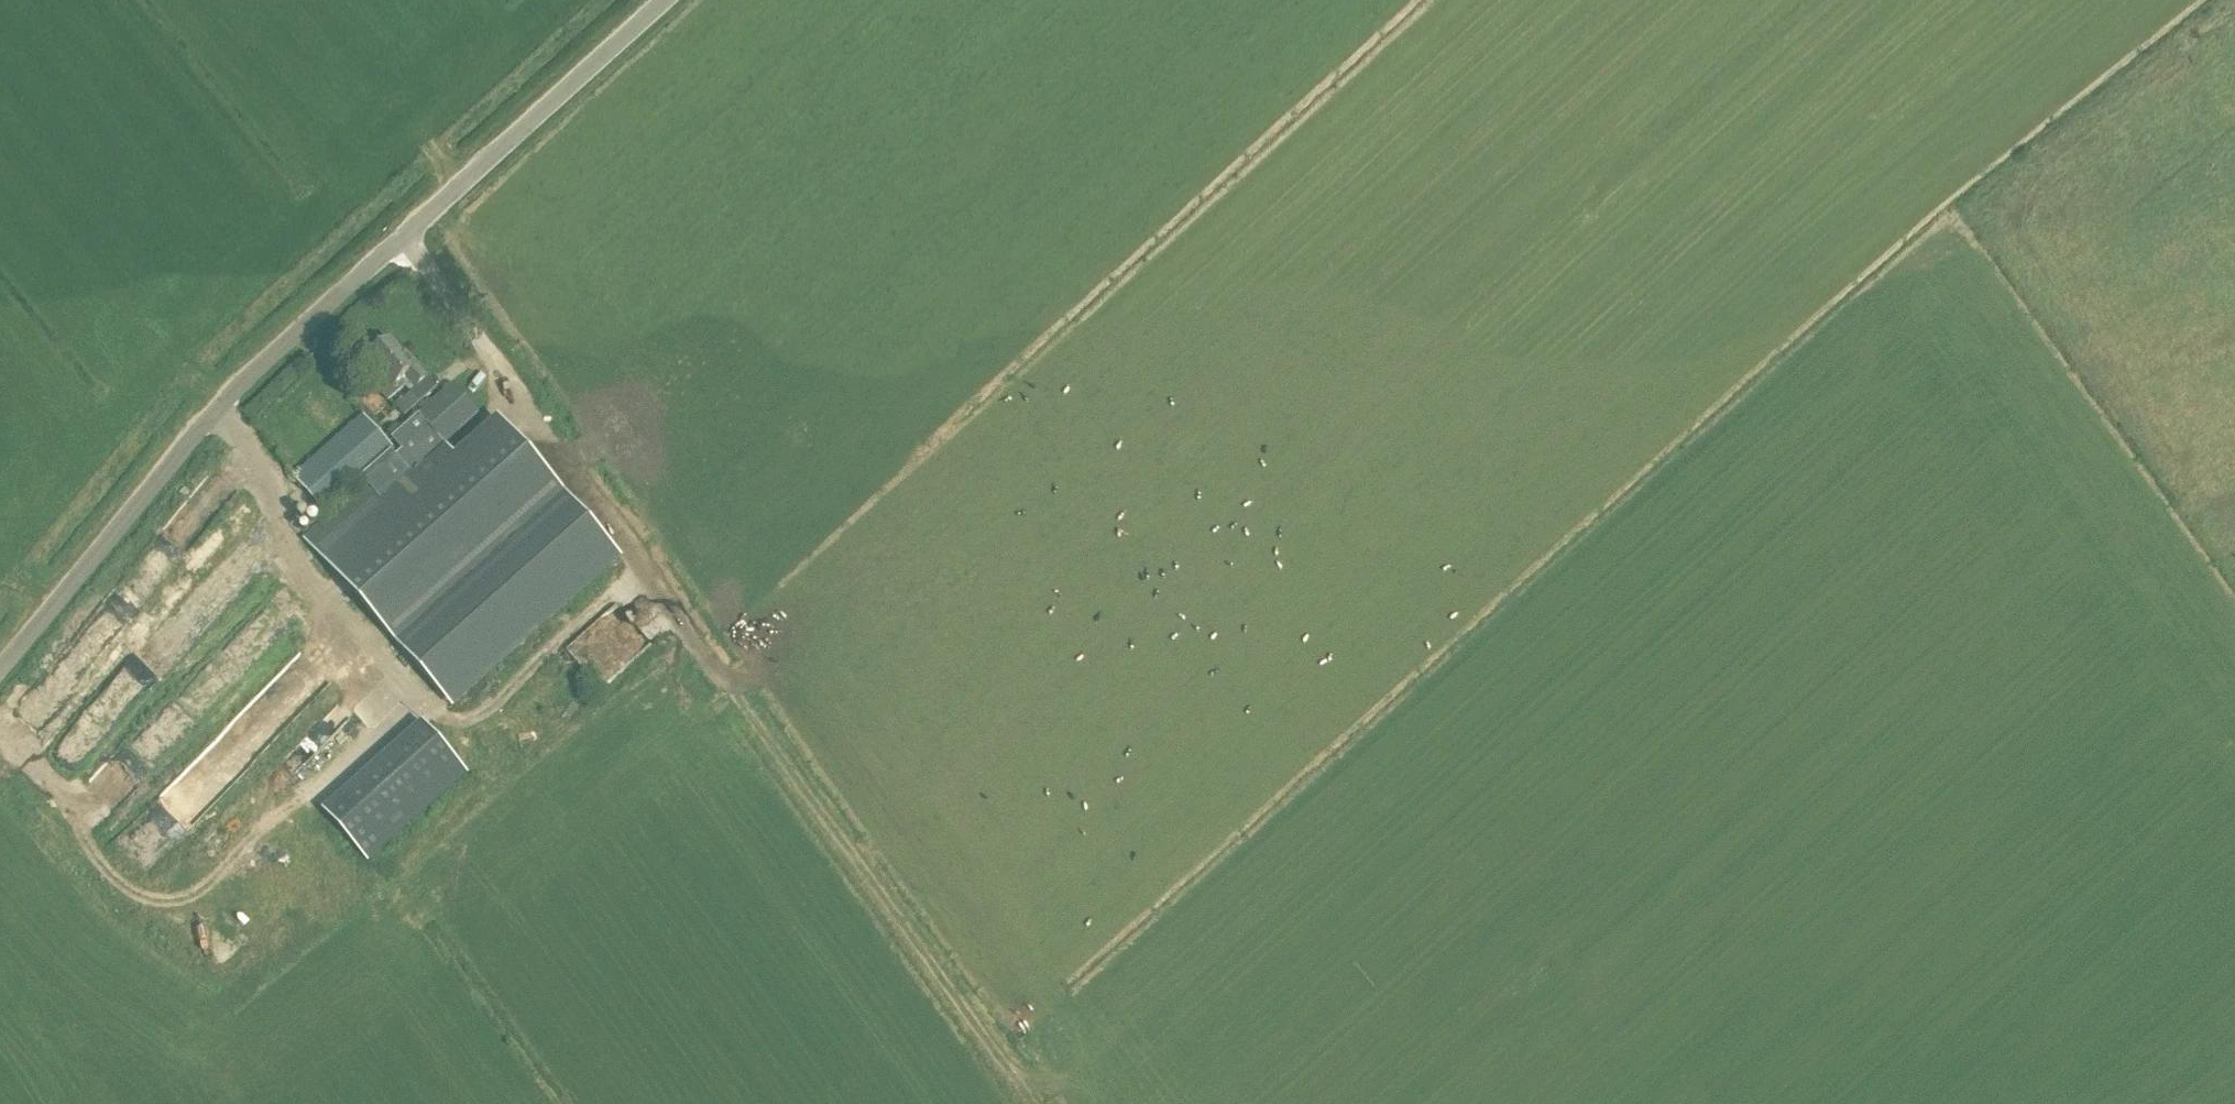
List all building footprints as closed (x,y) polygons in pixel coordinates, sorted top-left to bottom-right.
[(372,362),(395,390),(403,383),(413,395),(430,380),(409,355),(406,357),(394,343),(384,352),(380,351),(374,356),(374,360),(372,362)] [(362,479),(396,450),(365,415),(294,478),(324,513),(362,479)] [(453,453),(422,416),(392,440),(407,458),(401,463),(428,495),(462,465),(452,454),(453,453)] [(396,450),(362,479),(366,484),(304,541),(392,643),(567,493),(509,425),(462,465),(428,495),(401,463),(395,456),(398,453),(396,450)] [(567,493),(392,643),(453,715),(629,565),(567,493)]
